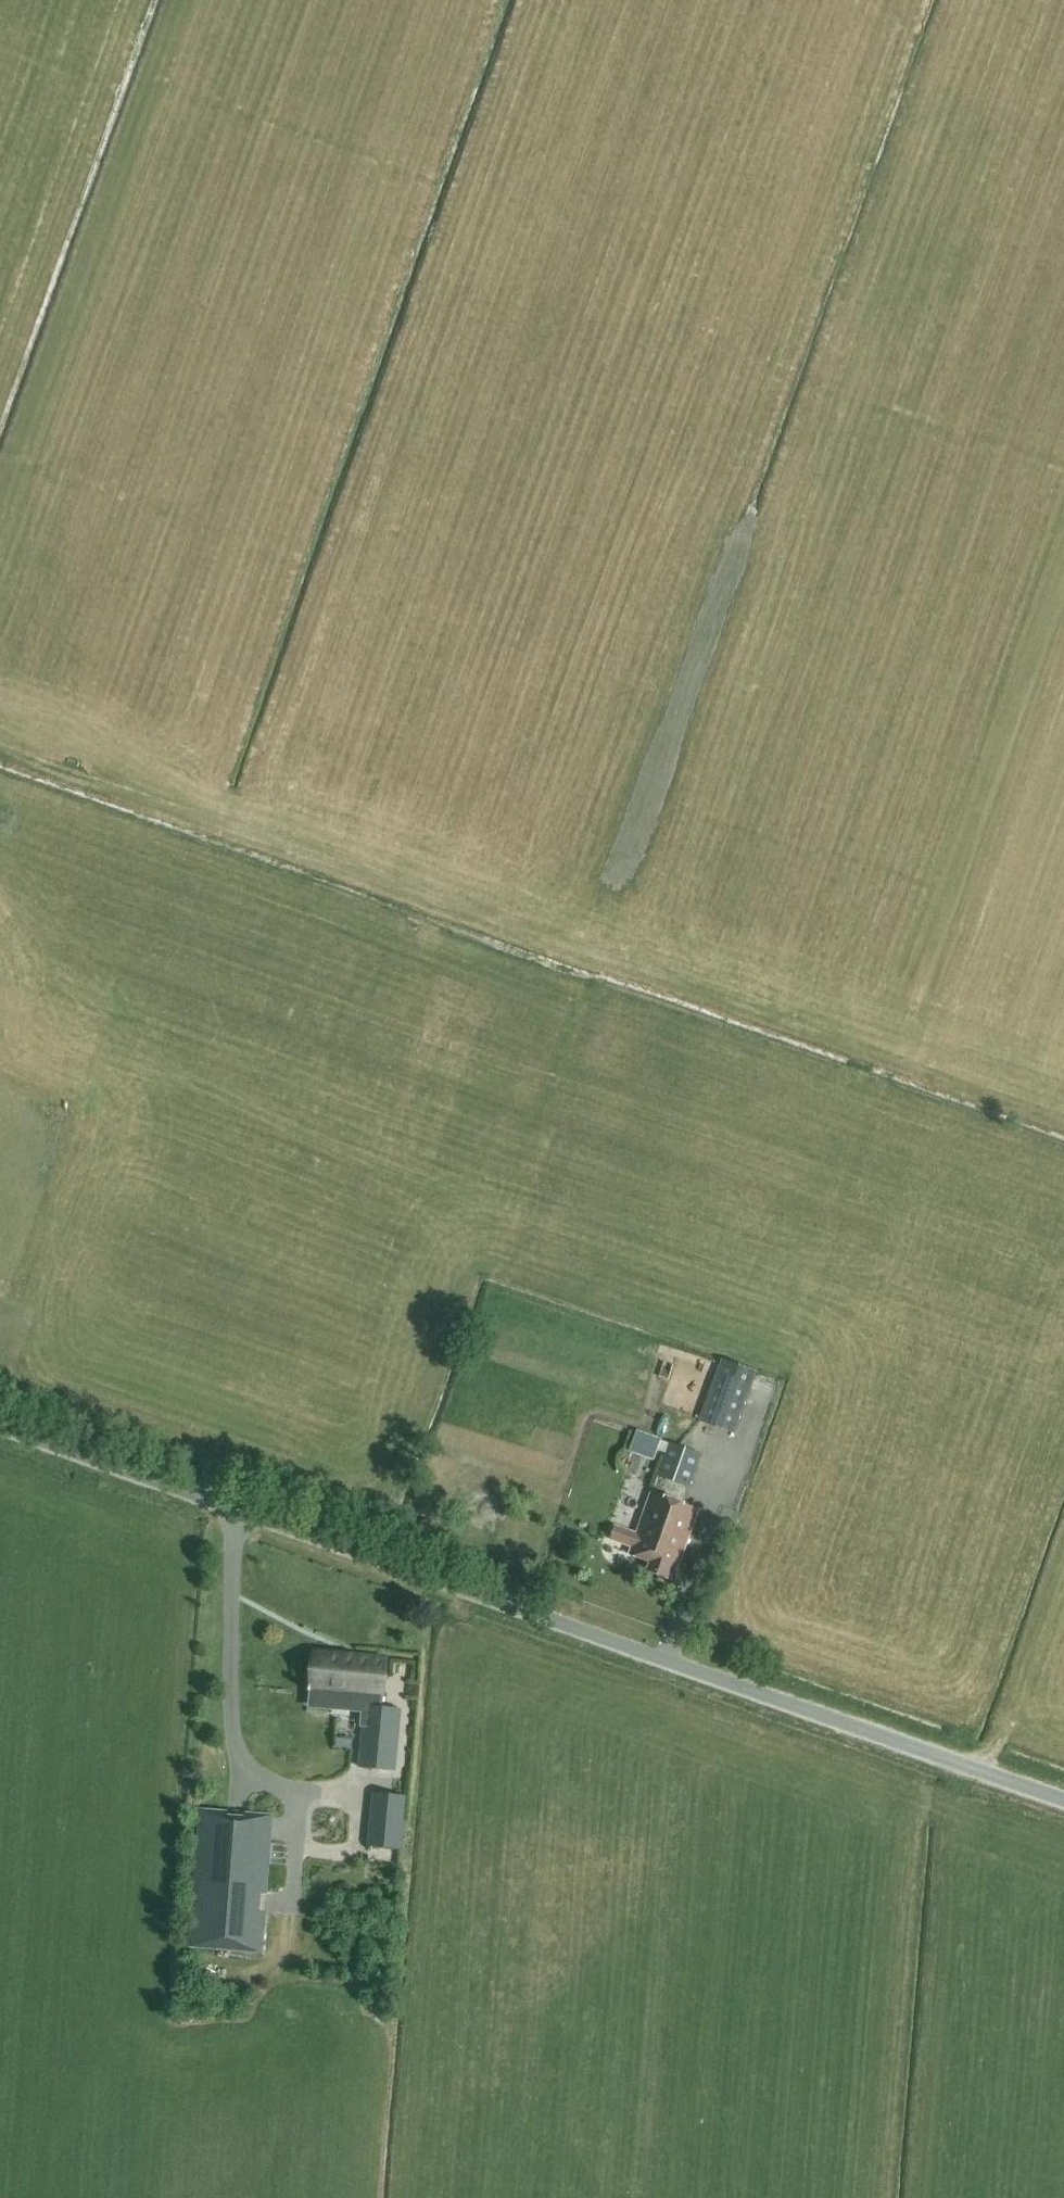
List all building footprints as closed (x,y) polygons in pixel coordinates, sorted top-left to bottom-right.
[(734,1434),(750,1389),(716,1377),(700,1422),(734,1434)] [(658,1477),(690,1486),(700,1453),(669,1443),(658,1477)] [(697,1512),(657,1498),(651,1496),(637,1536),(616,1529),(612,1541),(631,1548),(629,1554),(651,1563),(648,1571),(667,1577),(675,1556),(681,1558),(697,1512)] [(382,1680),(384,1659),(314,1654),(314,1660),(312,1661),(309,1699),(338,1702),(337,1710),(364,1712),(360,1769),(395,1772),(400,1710),(378,1708),(379,1695),(372,1695),(374,1679),(382,1680)] [(252,1815),(202,1810),(189,1945),(259,1952),(262,1912),(253,1911),(255,1893),(264,1894),(268,1854),(248,1852),(252,1815)] [(372,1812),(368,1845),(401,1849),(404,1815),(372,1812)]
